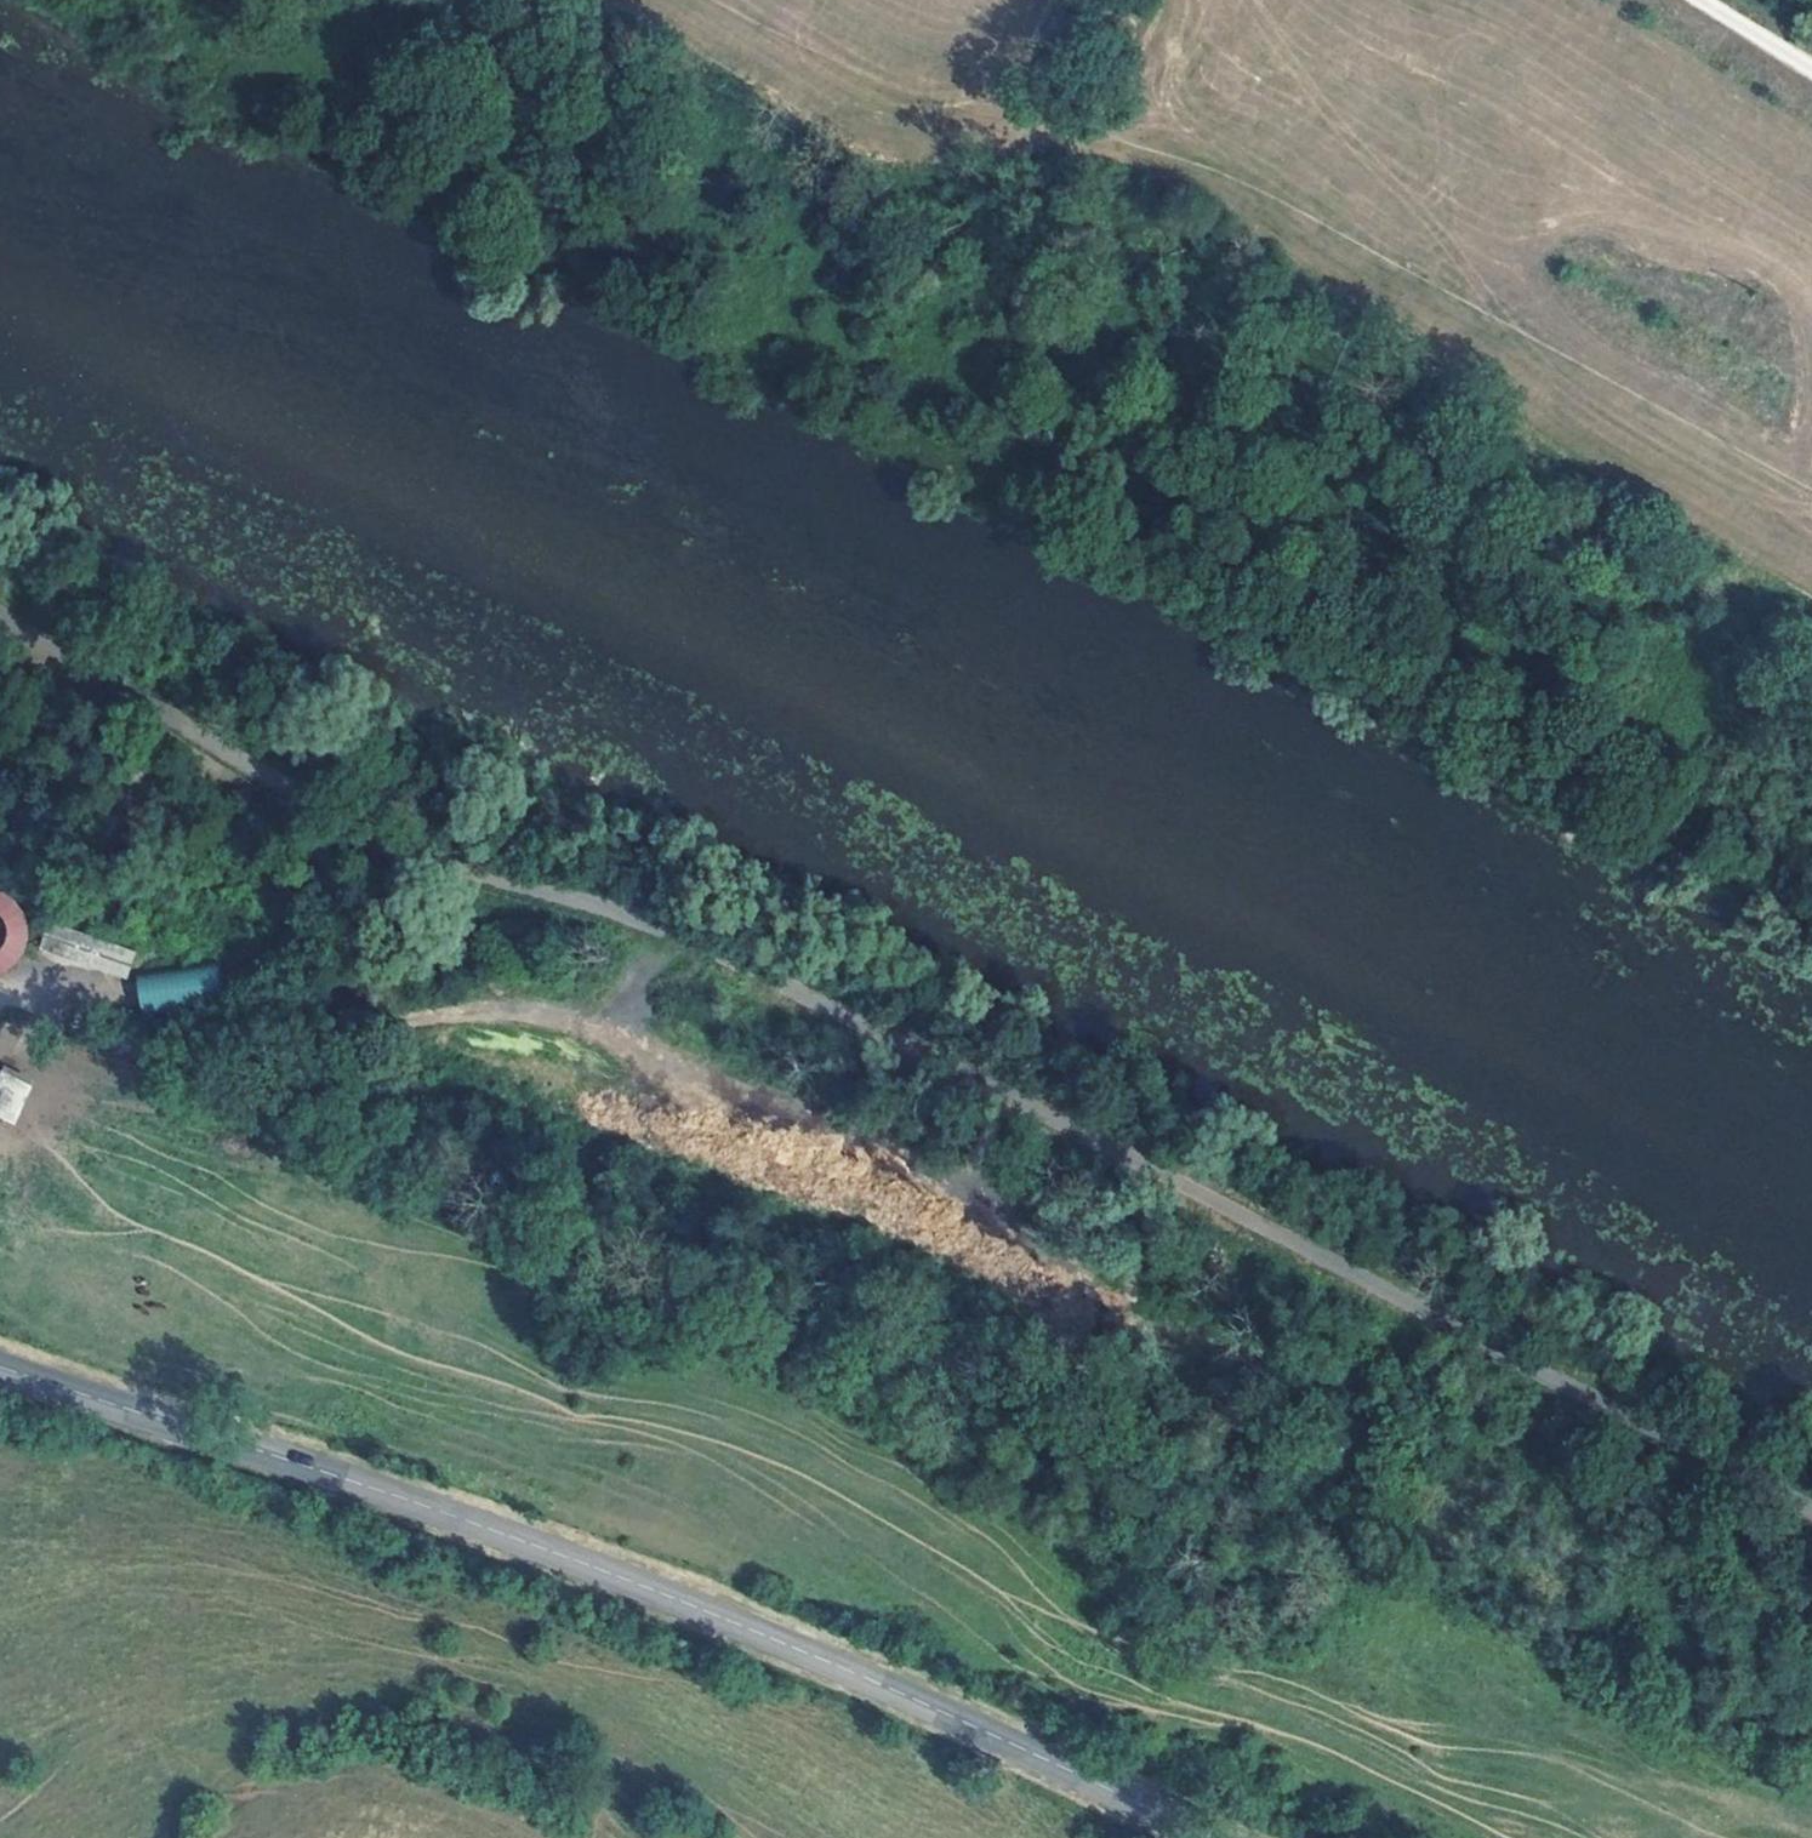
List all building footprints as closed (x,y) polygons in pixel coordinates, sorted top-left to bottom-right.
[(7,969),(17,959),(24,946),(26,932),(24,918),(17,905),(7,895),(0,892),(0,917),(4,923),(6,931),(5,939),(2,946),(0,948),(0,973),(7,969)] [(136,952),(45,922),(36,949),(127,979),(136,952)] [(217,965),(137,972),(138,993),(141,1017),(221,1010),(217,965)] [(33,1083),(1,1067),(0,1070),(0,1118),(13,1124),(33,1083)]
